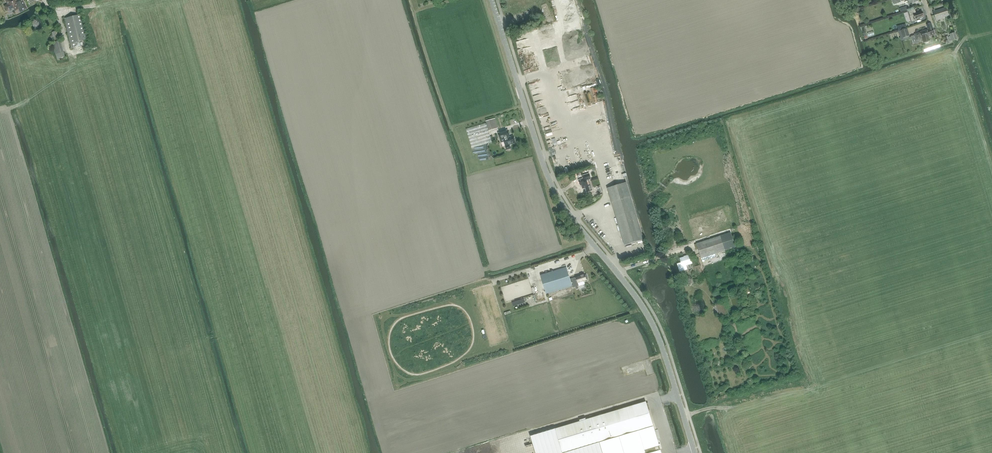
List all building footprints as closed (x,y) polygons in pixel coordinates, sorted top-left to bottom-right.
[(17,0),(6,0),(5,0),(8,5),(5,6),(7,11),(13,8),(15,11),(20,8),(22,11),(27,9),(22,0),(18,0),(17,0)] [(942,17),(948,15),(946,8),(934,12),(936,20),(942,18),(942,17)] [(915,20),(924,17),(922,11),(916,13),(915,9),(908,11),(908,12),(909,14),(910,15),(909,16),(911,21),(911,23),(915,21),(916,21),(915,20)] [(81,14),(78,15),(64,18),(71,48),(88,44),(81,14)] [(919,33),(915,34),(917,40),(921,39),(921,38),(922,37),(924,42),(925,42),(926,43),(928,42),(928,41),(930,40),(928,36),(934,34),(931,24),(927,25),(928,29),(920,32),(921,33),(920,34),(919,33)] [(900,31),(903,38),(909,36),(906,29),(900,31)] [(62,57),(61,53),(62,53),(60,40),(54,42),(57,58),(62,57)] [(491,141),(490,137),(486,123),(466,129),(472,148),(492,142),(491,141)] [(501,142),(504,141),(507,150),(511,148),(509,145),(516,143),(513,136),(510,137),(508,130),(498,133),(501,142)] [(590,186),(589,179),(590,179),(589,174),(582,176),(583,179),(580,180),(583,189),(586,188),(586,190),(588,191),(590,191),(591,189),(590,186)] [(644,239),(626,182),(607,188),(625,245),(644,239)] [(698,248),(701,258),(718,253),(725,251),(735,247),(730,233),(720,236),(718,237),(697,244),(698,248)] [(682,266),(692,263),(689,255),(686,256),(686,257),(680,259),(682,266)] [(572,286),(570,280),(566,267),(540,275),(546,294),(572,286)] [(576,279),(570,280),(572,286),(573,288),(579,286),(578,283),(586,280),(586,279),(587,279),(587,278),(587,275),(586,275),(585,275),(585,274),(576,277),(576,279)] [(719,303),(716,304),(720,316),(728,314),(724,303),(720,305),(719,303)] [(646,402),(555,429),(562,452),(639,430),(653,426),(646,402)] [(653,426),(639,430),(645,450),(659,446),(653,426)] [(600,442),(603,452),(645,452),(645,450),(639,430),(600,442)]
